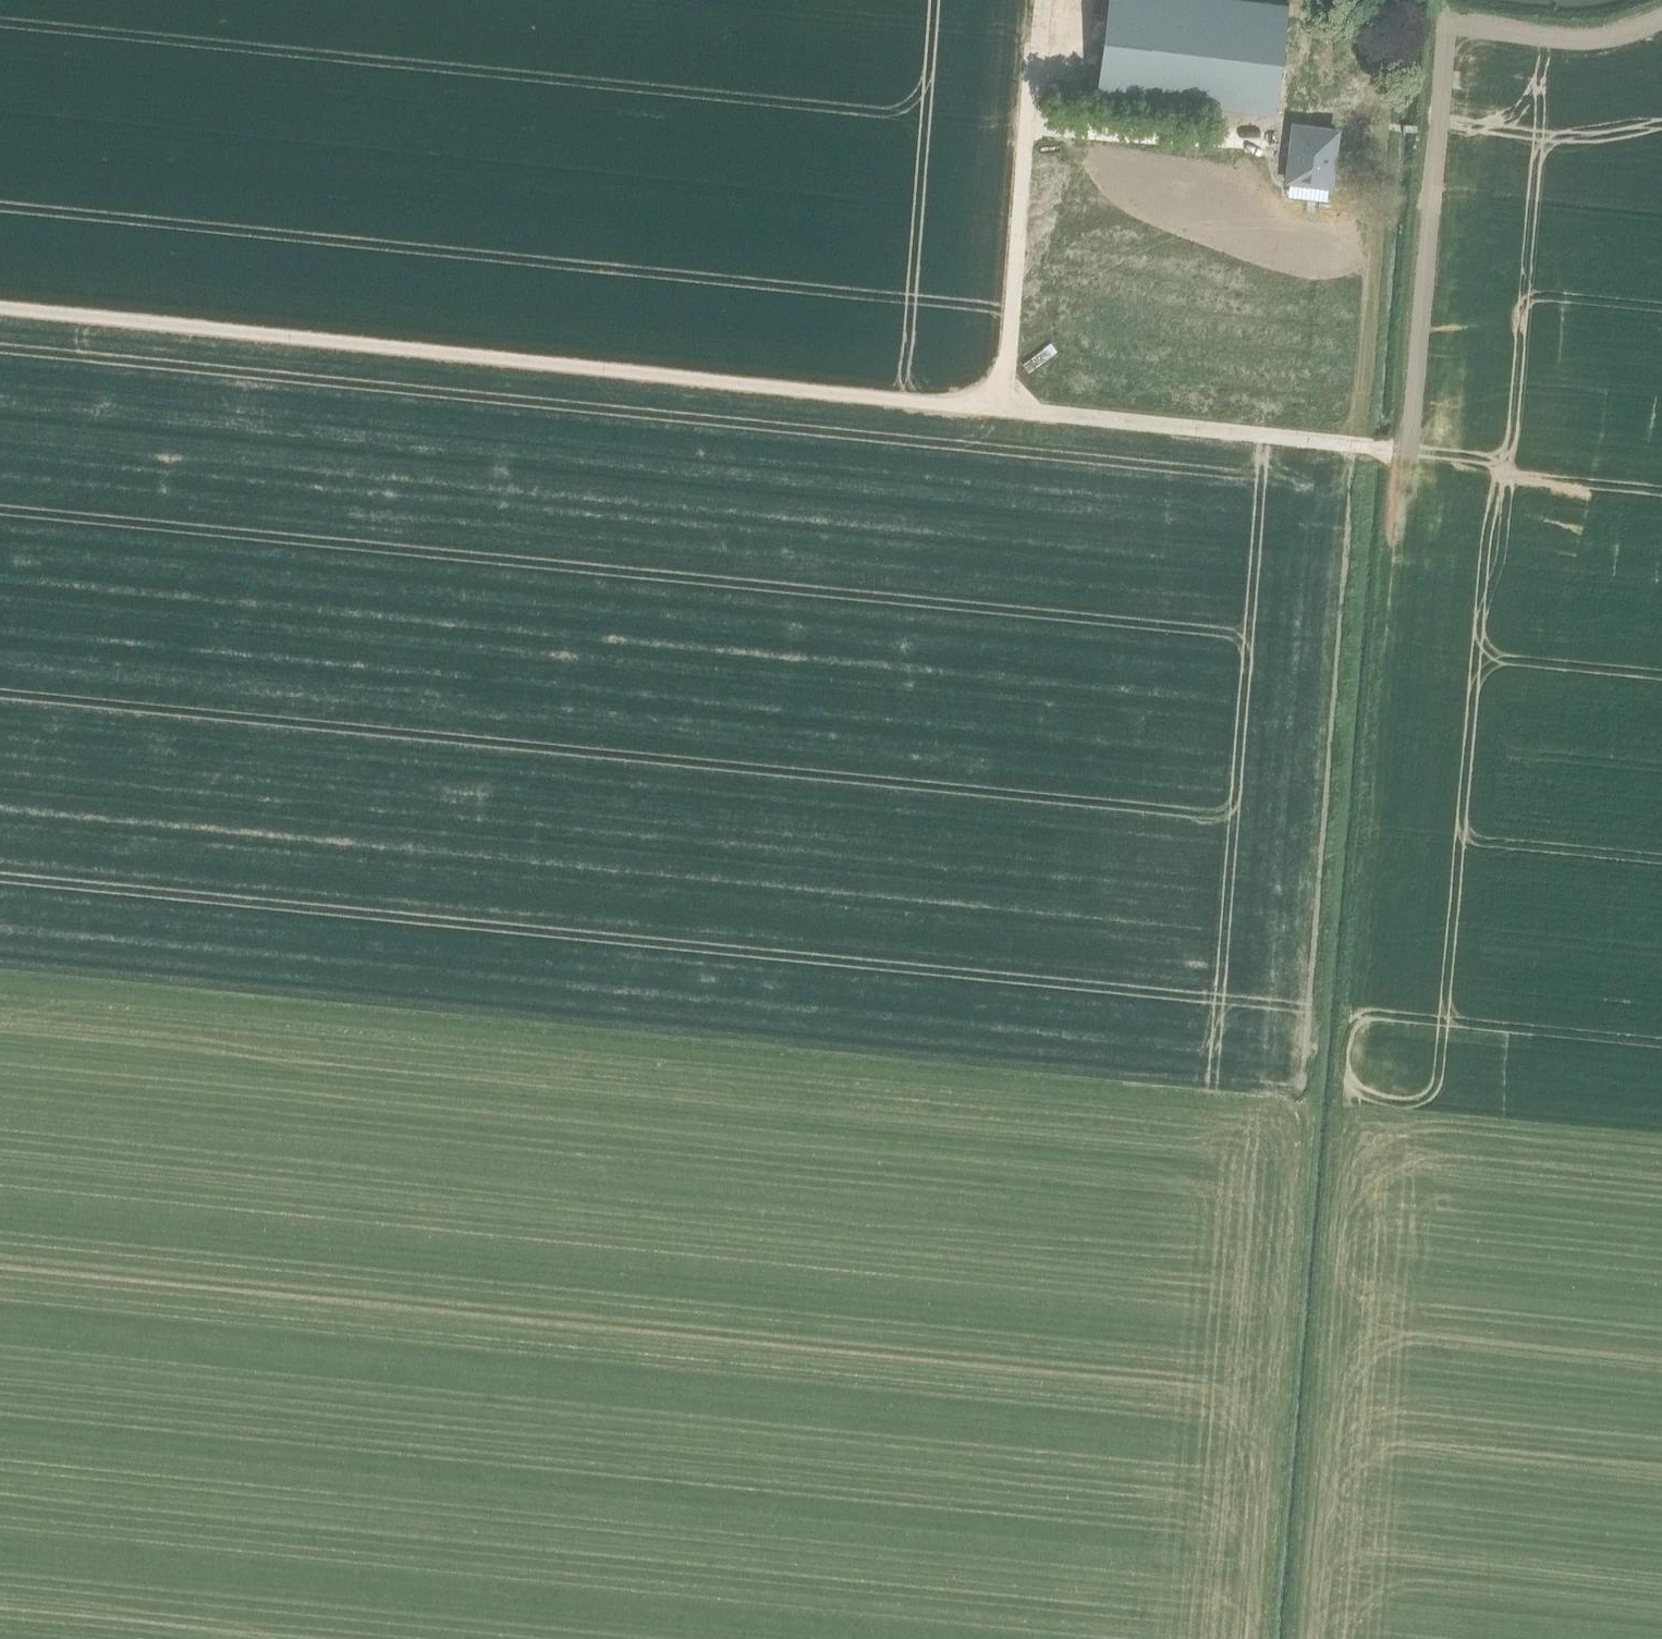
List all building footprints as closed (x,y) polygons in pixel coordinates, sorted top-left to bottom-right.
[(1097,90),(1274,111),(1287,3),(1264,0),(1108,0),(1097,90)] [(1308,105),(1301,159),(1342,165),(1349,110),(1308,105)]
